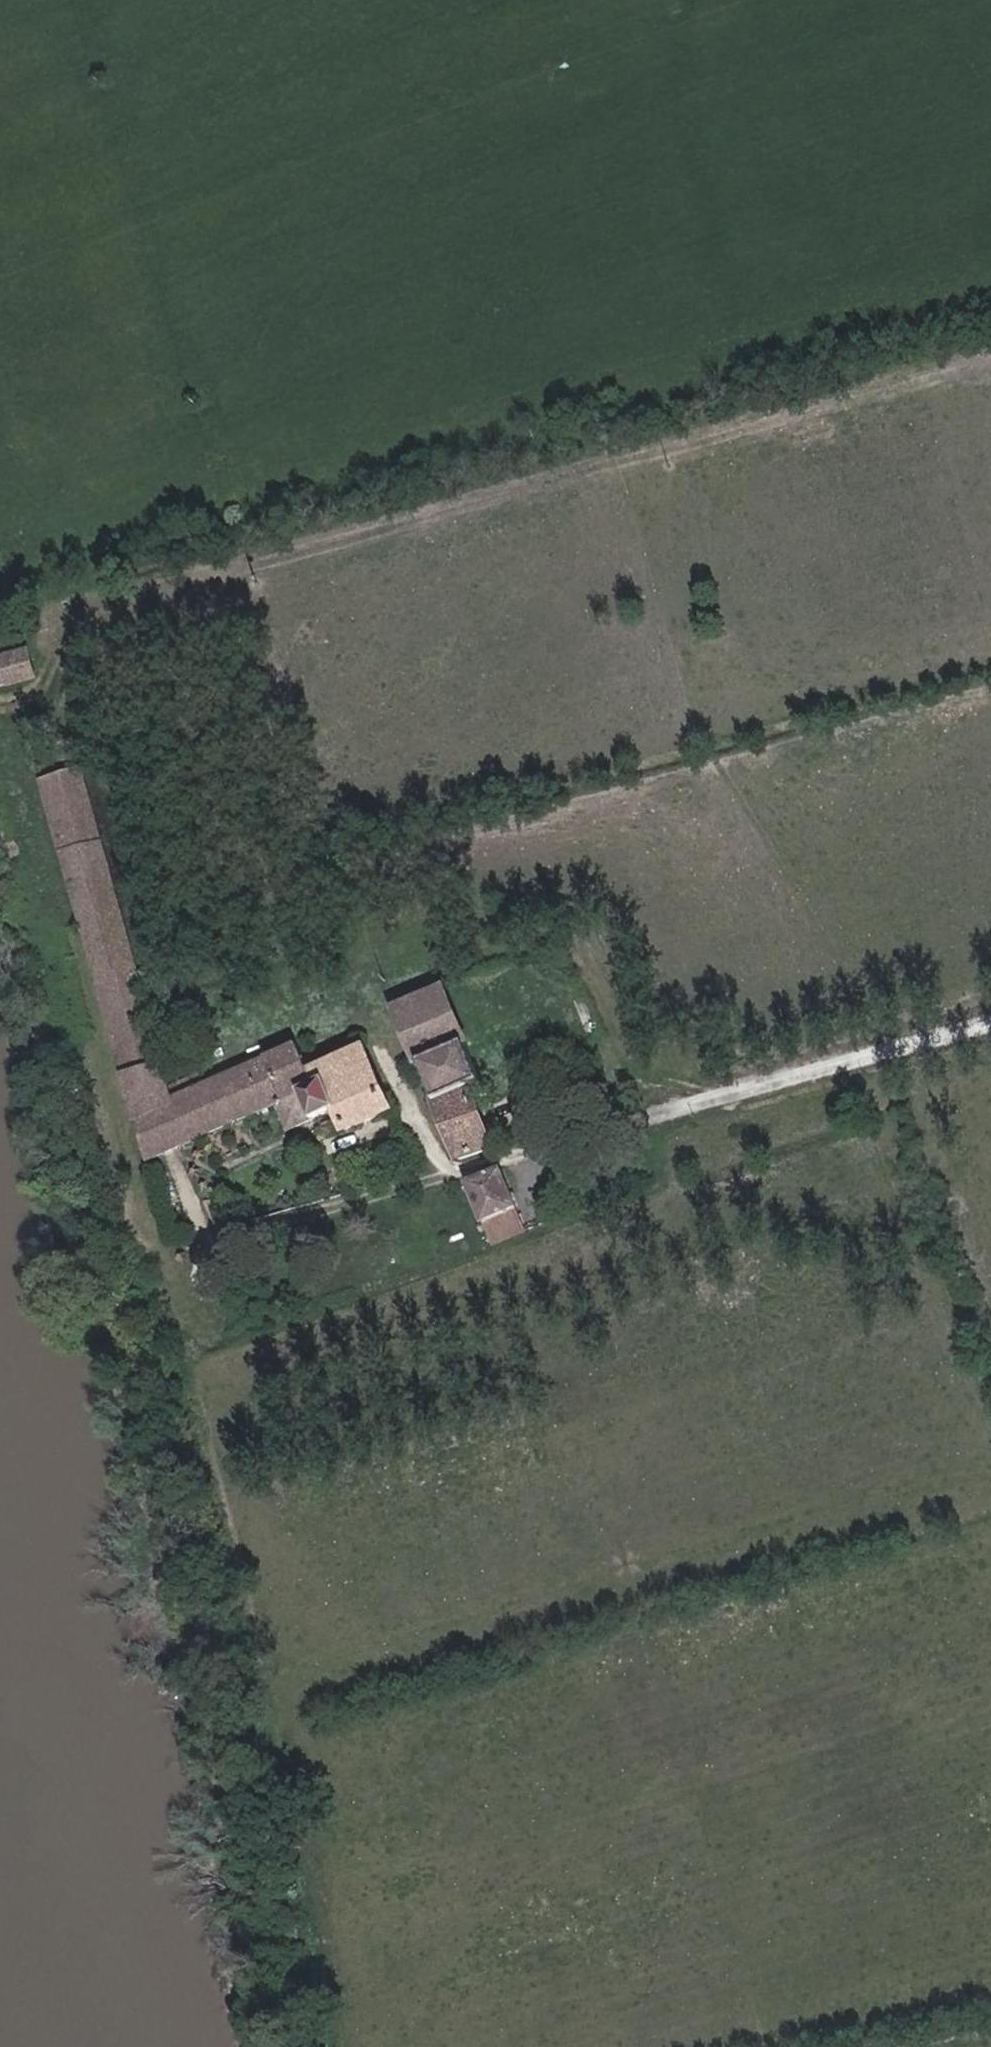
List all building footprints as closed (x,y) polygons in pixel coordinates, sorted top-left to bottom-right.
[(44,693),(38,667),(0,677),(0,706),(44,693)] [(112,986),(151,1130),(161,1170),(289,1114),(294,1122),(287,1127),(287,1135),(293,1143),(315,1131),(353,1117),(364,1137),(398,1121),(376,1059),(322,1078),(310,1056),(211,1097),(205,1087),(178,1098),(137,938),(96,783),(57,793),(112,986)] [(448,999),(403,1020),(473,1157),(507,1145),(485,1098),(498,1091),(448,999)] [(509,1247),(542,1235),(532,1211),(535,1210),(521,1174),(486,1187),(509,1247)]
